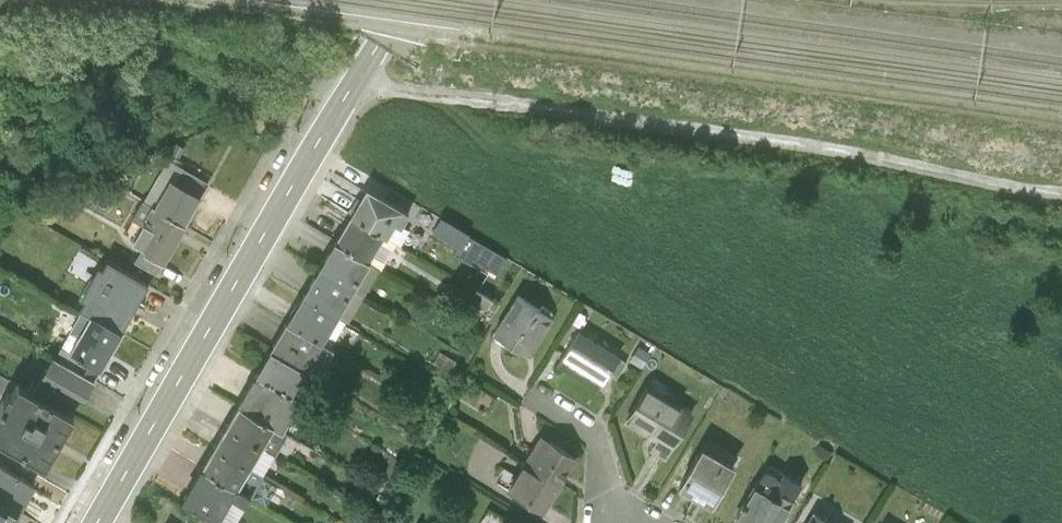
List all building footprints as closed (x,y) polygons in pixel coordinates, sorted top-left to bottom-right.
[(200,197),(208,184),(168,160),(143,202),(153,207),(183,225),(200,197)] [(400,228),(408,214),(366,188),(349,217),(382,237),(385,238),(394,224),(400,228)] [(183,225),(153,207),(132,243),(144,250),(143,253),(164,265),(186,227),(183,225)] [(441,219),(433,232),(459,248),(503,274),(511,260),(483,243),(489,232),(450,208),(443,220),(441,219)] [(334,241),(367,262),(382,237),(349,217),(334,241)] [(367,262),(334,241),(317,269),(352,290),(367,262)] [(83,302),(79,310),(90,315),(122,333),(148,285),(105,261),(101,269),(97,267),(78,299),(83,302)] [(336,317),(352,290),(317,269),(301,296),(336,317)] [(475,291),(469,302),(485,311),(491,300),(475,291)] [(550,316),(539,310),(516,295),(502,317),(492,333),(530,358),(554,319),(550,316)] [(320,343),(336,317),(301,296),(285,324),(320,343)] [(539,310),(550,316),(552,313),(542,306),(539,310)] [(101,370),(122,333),(90,315),(69,352),(101,370)] [(323,367),(333,350),(320,343),(285,324),(270,350),(306,371),(312,361),(323,367)] [(608,372),(618,358),(619,356),(579,331),(557,366),(597,391),(608,372)] [(638,345),(629,361),(642,369),(652,353),(638,345)] [(290,395),(306,371),(270,350),(255,375),(290,395)] [(439,352),(433,363),(450,373),(456,362),(439,352)] [(86,397),(95,381),(52,357),(32,392),(70,414),(81,395),(86,397)] [(618,358),(608,372),(617,377),(626,363),(618,358)] [(460,371),(456,380),(467,385),(472,377),(460,371)] [(290,395),(255,375),(237,404),(274,426),(282,431),(299,401),(290,395)] [(12,384),(0,377),(0,406),(12,384)] [(44,467),(74,417),(70,414),(32,392),(18,384),(12,395),(8,393),(0,406),(0,441),(44,467)] [(693,414),(646,385),(622,422),(654,442),(649,450),(665,461),(693,414)] [(707,385),(697,401),(708,408),(718,392),(707,385)] [(225,425),(261,446),(274,426),(237,404),(225,425)] [(249,468),(261,446),(225,425),(212,446),(249,468)] [(561,484),(577,459),(539,435),(523,461),(561,484)] [(236,488),(249,468),(212,446),(200,468),(236,488)] [(819,446),(814,454),(826,463),(832,454),(819,446)] [(711,508),(735,468),(701,448),(677,488),(711,508)] [(561,484),(523,461),(505,490),(543,514),(561,484)] [(0,464),(0,500),(19,511),(35,484),(0,464)] [(250,496),(236,488),(200,468),(179,501),(218,522),(235,522),(250,496)] [(794,501),(773,489),(769,494),(753,485),(731,521),(735,522),(781,522),(794,501)] [(19,511),(0,500),(0,522),(12,522),(19,511)] [(352,520),(357,522),(365,522),(370,514),(360,508),(352,520)] [(812,512),(806,522),(831,522),(812,512)]
